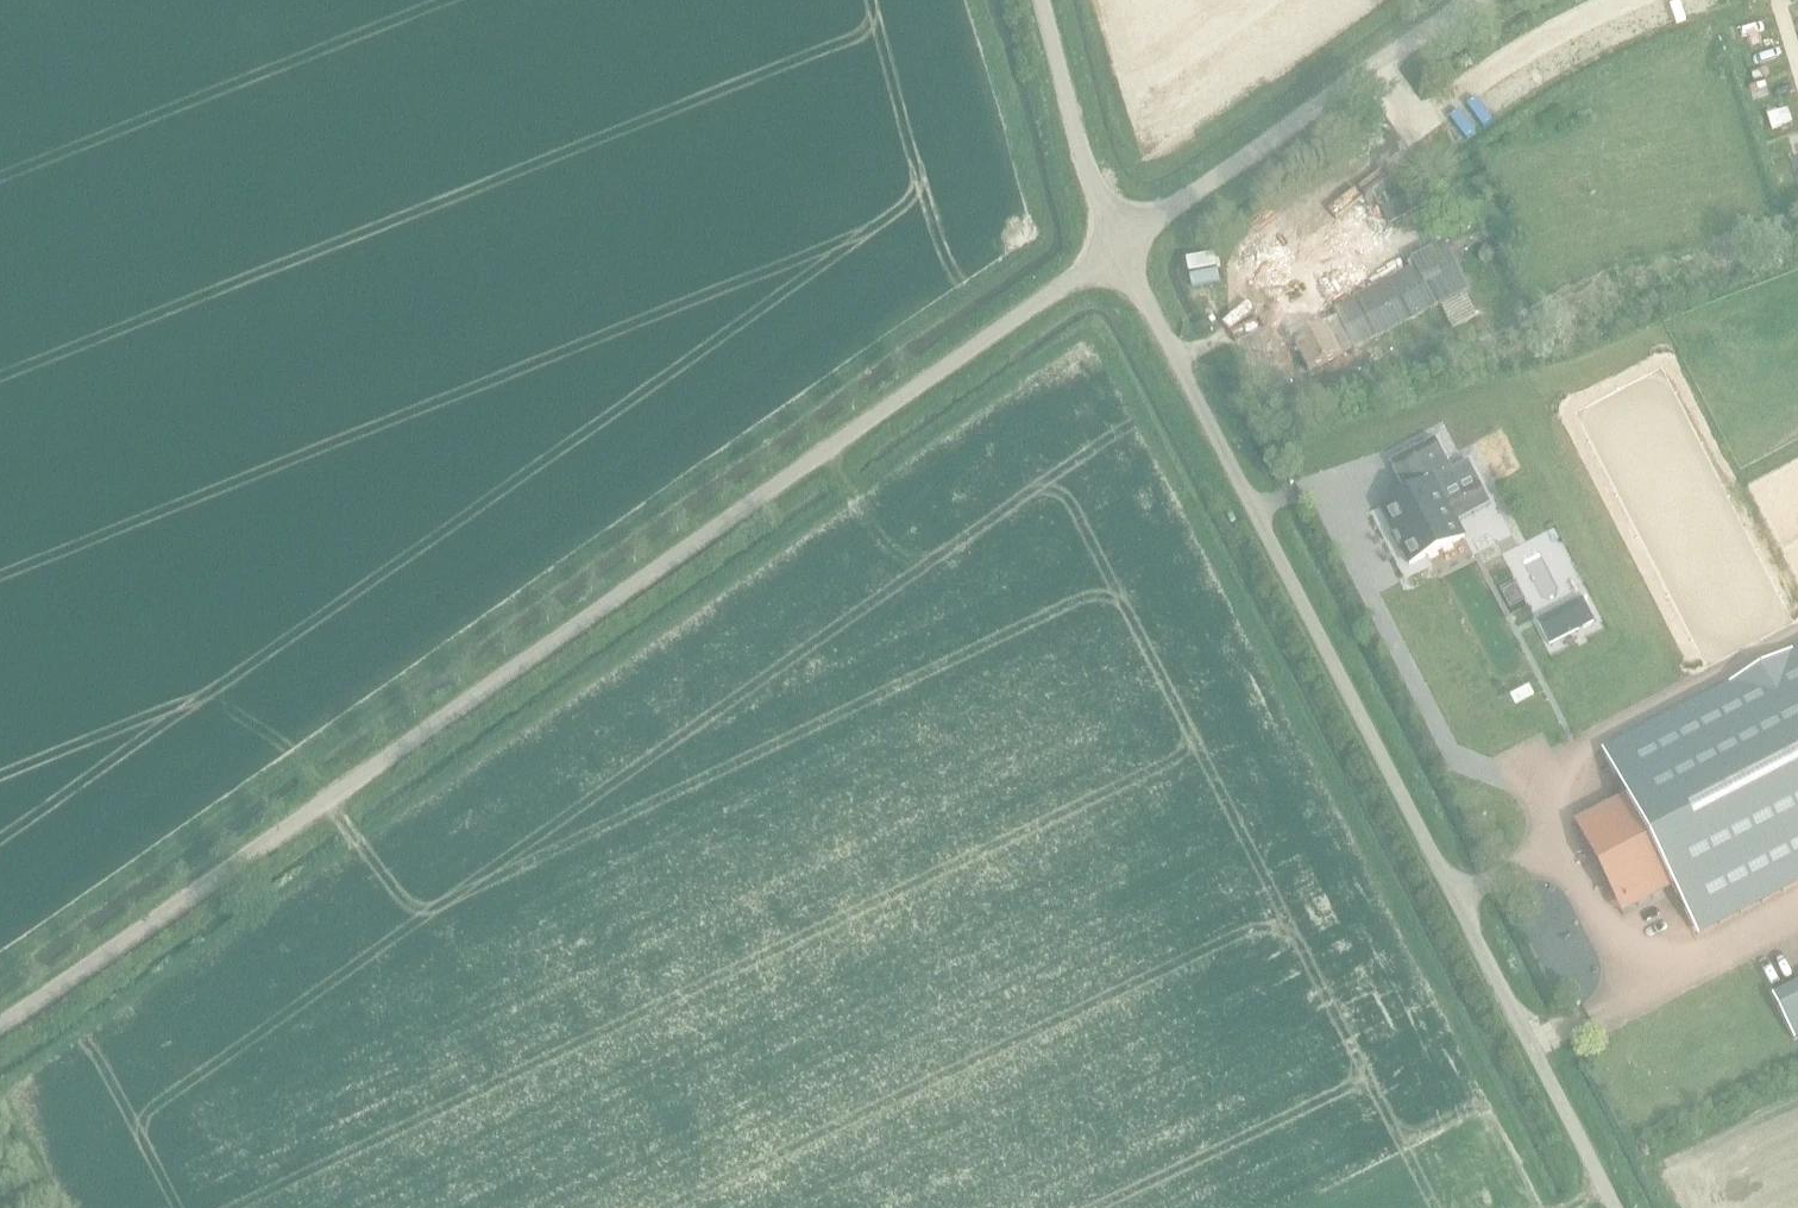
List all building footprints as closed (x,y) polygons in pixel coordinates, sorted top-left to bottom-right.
[(1381,207),(1389,223),(1431,202),(1423,186),(1381,207)] [(1368,327),(1345,339),(1310,269),(1371,238),(1357,210),(1253,262),(1309,371),(1442,306),(1453,328),(1477,316),(1465,294),(1469,292),(1446,246),(1406,266),(1411,275),(1356,302),(1368,327)] [(1380,507),(1409,565),(1464,537),(1421,454),(1393,468),(1406,493),(1380,507)] [(1538,620),(1550,645),(1595,621),(1583,597),(1538,620)] [(1605,758),(1630,806),(1588,828),(1626,901),(1668,879),(1694,928),(1797,873),(1797,658),(1605,758)] [(1794,1039),(1797,1037),(1797,982),(1772,996),(1794,1039)]
